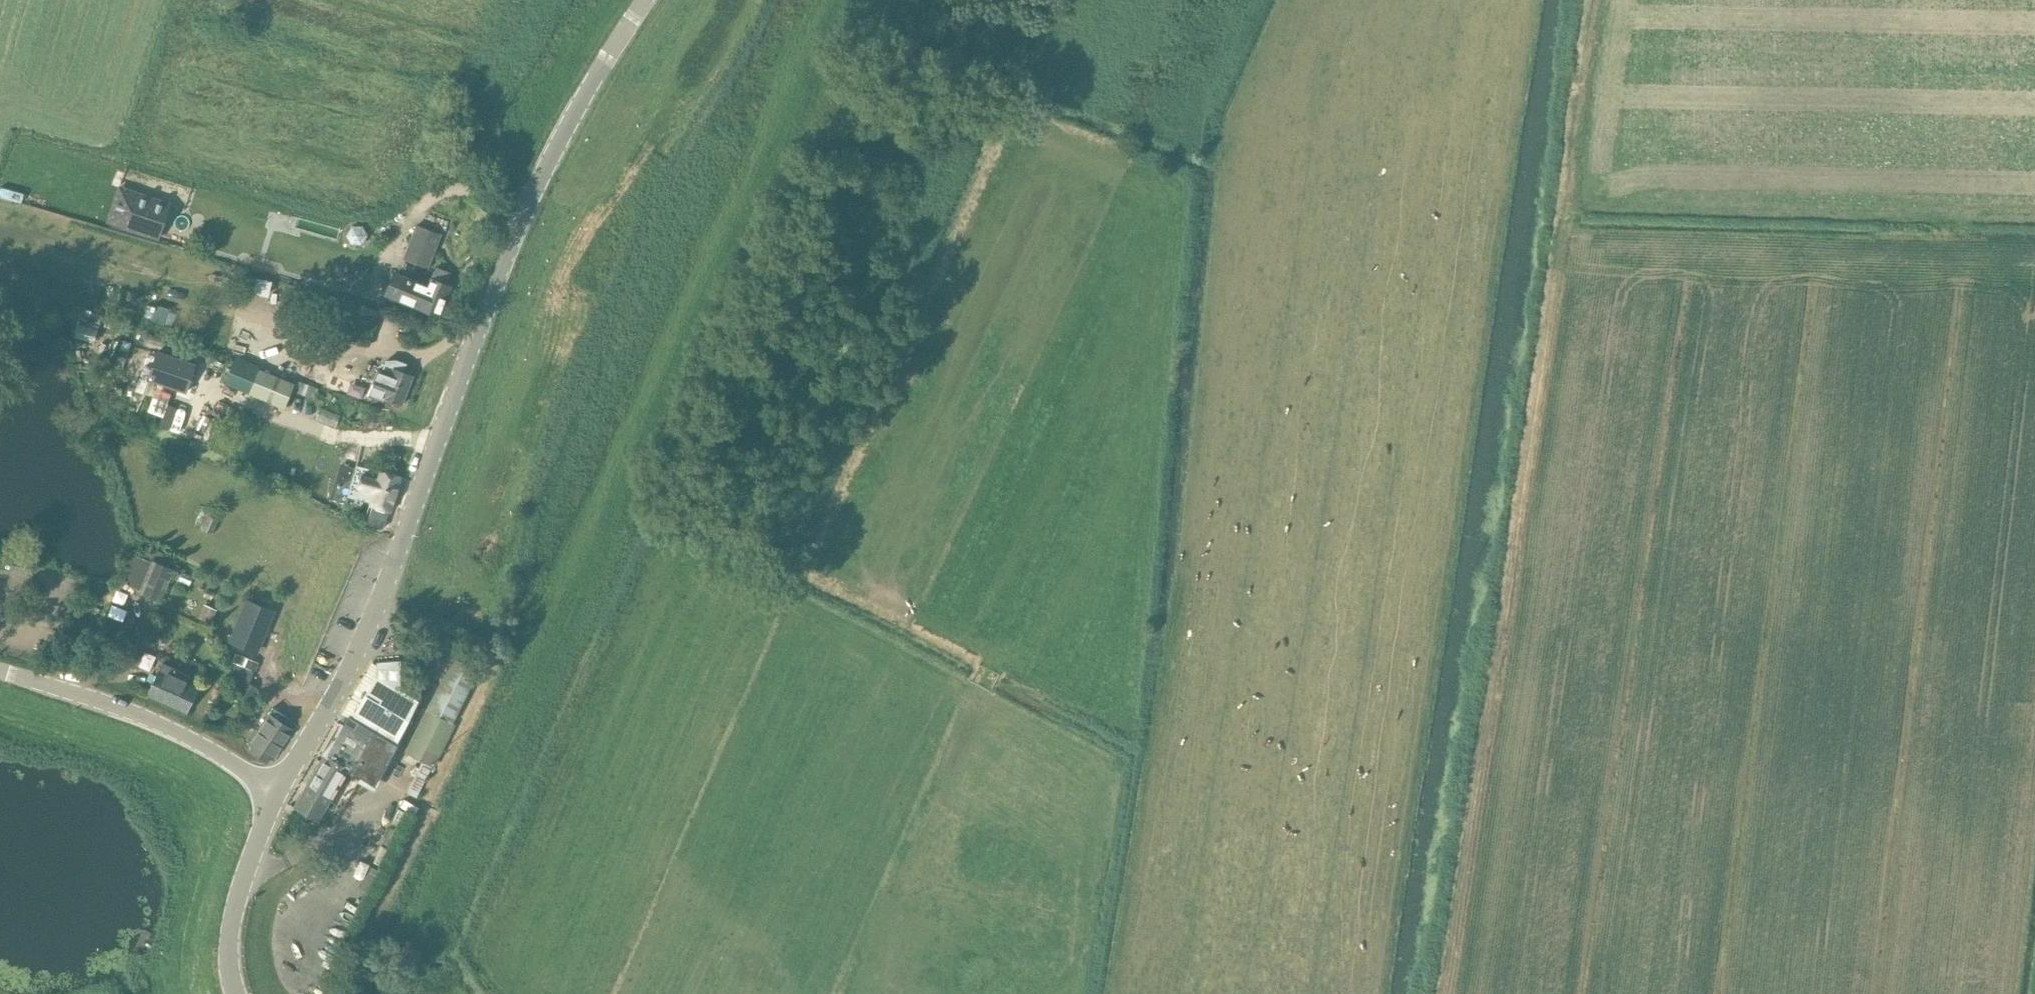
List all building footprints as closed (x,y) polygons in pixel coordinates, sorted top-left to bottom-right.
[(169,204),(120,187),(108,222),(158,238),(169,204)] [(410,241),(403,261),(428,270),(442,234),(416,225),(410,241)] [(404,275),(395,299),(438,317),(451,286),(444,283),(448,273),(436,268),(429,285),(404,275)] [(291,359),(294,348),(267,341),(264,352),(291,359)] [(157,351),(148,377),(185,390),(194,364),(157,351)] [(382,398),(402,406),(414,375),(402,371),(405,363),(396,360),(393,367),(390,375),(377,370),(373,379),(367,394),(381,400),(382,398)] [(260,370),(250,393),(284,407),(293,383),(260,370)] [(154,416),(176,428),(190,403),(168,391),(154,416)] [(366,522),(382,528),(389,510),(390,510),(401,477),(380,470),(380,471),(355,464),(347,496),(370,503),(370,504),(372,505),(366,522)] [(200,528),(213,534),(222,514),(202,505),(195,520),(202,523),(200,528)] [(139,593),(160,602),(174,569),(152,560),(151,561),(134,554),(124,578),(130,581),(128,586),(139,591),(139,593)] [(257,653),(276,610),(247,598),(228,641),(257,653)] [(406,792),(417,797),(432,767),(433,767),(455,724),(452,722),(479,670),(452,656),(404,752),(422,761),(406,792)] [(235,679),(229,694),(251,703),(258,687),(249,682),(255,669),(233,660),(231,664),(235,666),(230,677),(235,679)] [(295,807),(318,821),(348,769),(374,784),(396,745),(395,745),(418,700),(400,689),(400,661),(377,663),(377,678),(352,720),(348,717),(324,756),(295,807)] [(147,696),(186,713),(197,688),(186,683),(189,675),(162,663),(147,696)] [(249,743),(274,760),(293,731),(283,725),(288,718),(272,708),(268,714),(249,743)]
